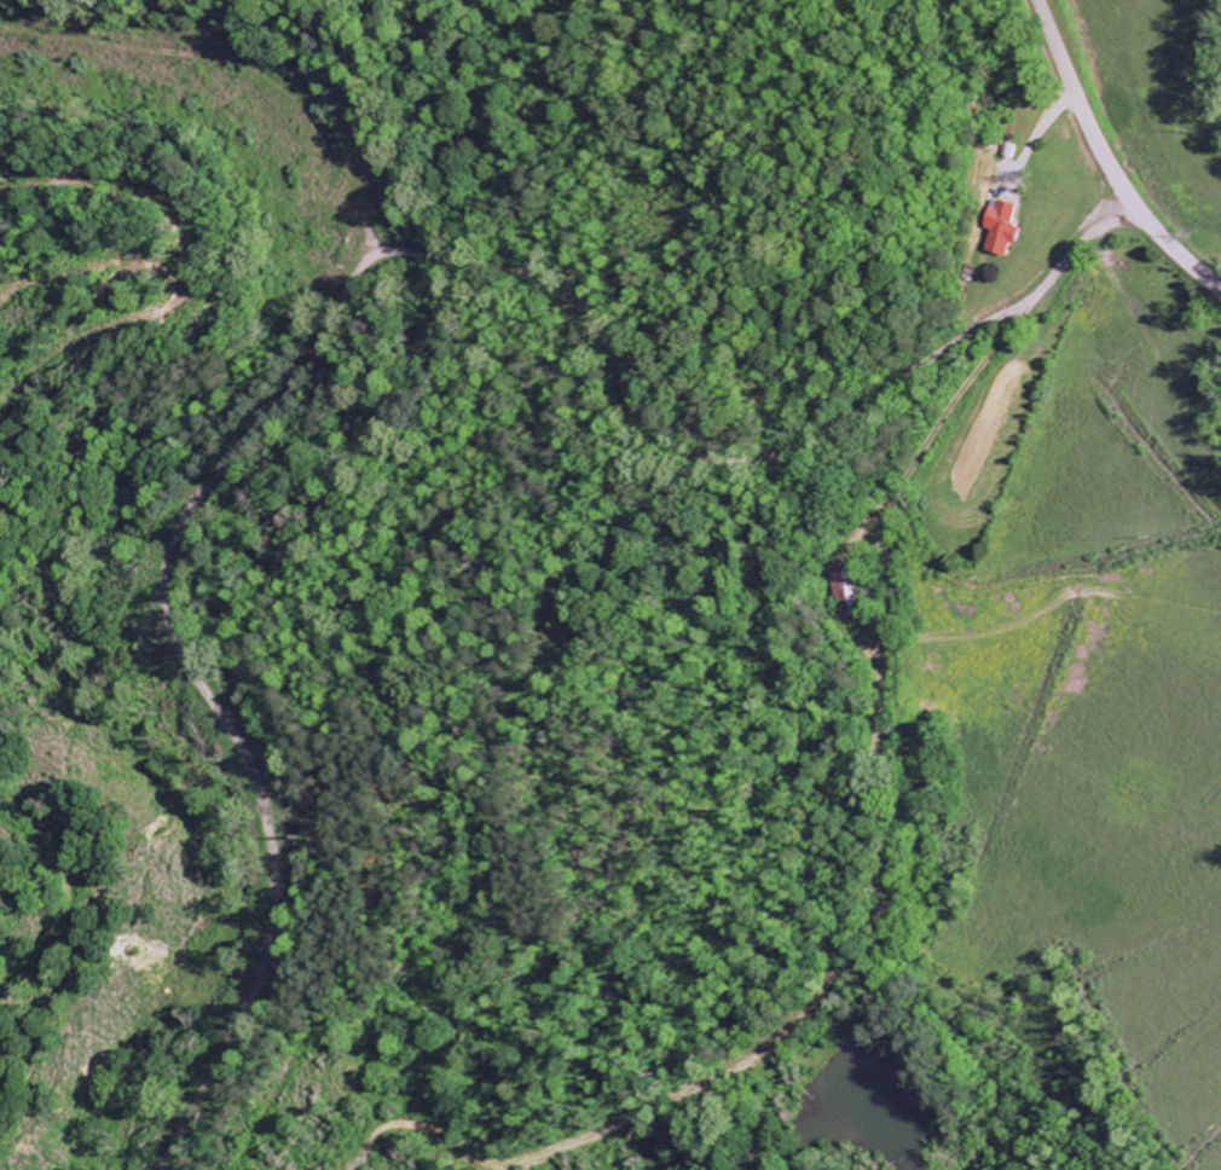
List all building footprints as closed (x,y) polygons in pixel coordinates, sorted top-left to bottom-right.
[(989,249),(1013,257),(1017,242),(1021,244),(1027,228),(1019,225),(1025,207),(997,198),(987,227),(995,230),(989,249)]
